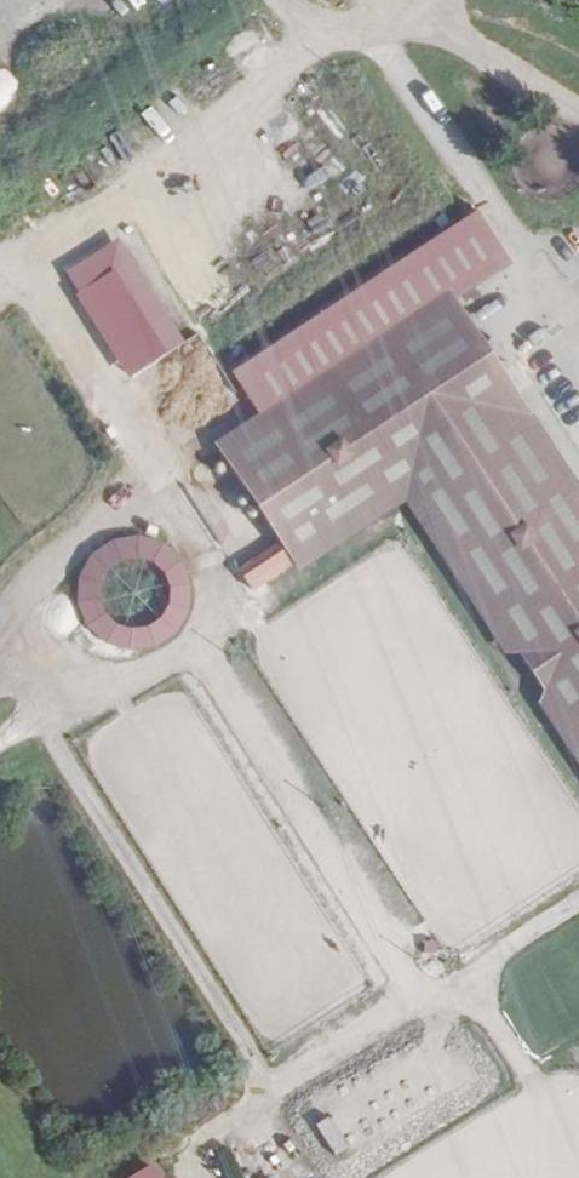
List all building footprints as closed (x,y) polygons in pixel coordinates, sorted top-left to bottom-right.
[(528,409),(458,303),(513,266),(477,212),(234,372),(261,414),(215,444),(296,566),(411,491),(578,745),(578,506),(519,415),(528,409)] [(107,350),(149,331),(121,269),(79,288),(107,350)] [(193,640),(186,582),(169,584),(167,562),(82,571),(91,651),(193,640)] [(331,1116),(315,1126),(333,1157),(349,1147),(331,1116)]
